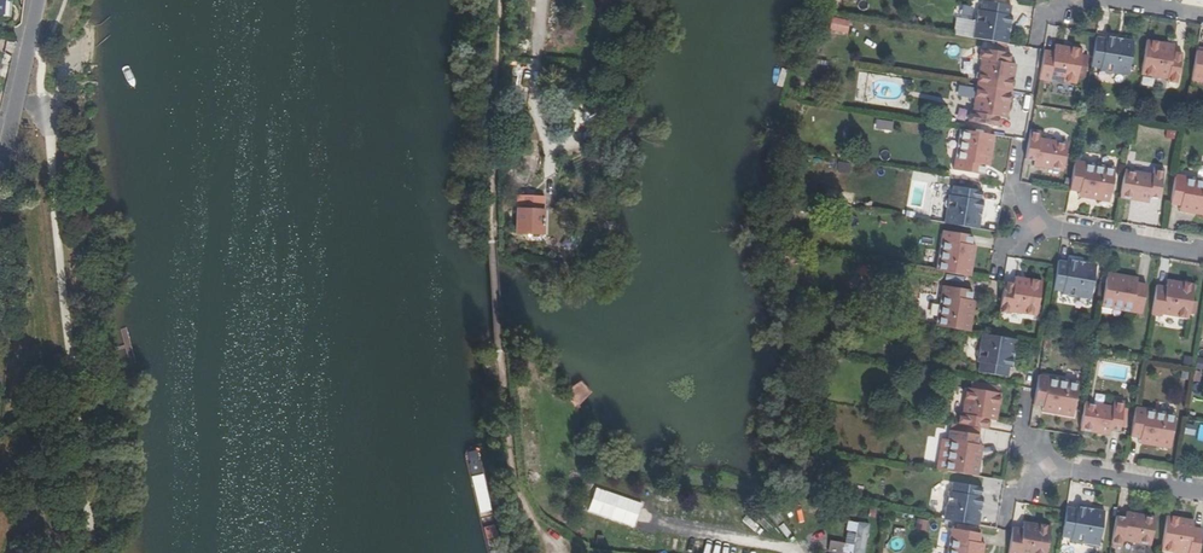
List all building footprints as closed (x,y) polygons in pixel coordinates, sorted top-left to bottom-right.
[(961,12),(969,17),(977,4),(971,0),(968,0),(961,12)] [(1007,43),(1009,30),(1007,30),(1008,27),(1010,27),(1012,14),(1009,14),(1011,5),(981,0),(979,9),(977,9),(976,13),(974,15),(973,20),(975,23),(972,37),(1007,43)] [(828,33),(847,35),(849,20),(830,18),(828,33)] [(1129,76),(1135,41),(1122,39),(1122,41),(1119,40),(1119,39),(1106,36),(1106,39),(1097,37),(1091,67),(1101,69),(1100,71),(1105,72),(1107,74),(1111,75),(1114,73),(1129,76)] [(1161,42),(1147,40),(1141,75),(1168,80),(1168,82),(1178,84),(1183,54),(1173,52),(1160,49),(1161,42)] [(1174,45),(1161,42),(1160,49),(1173,52),(1174,45)] [(1068,54),(1069,47),(1056,44),(1055,51),(1068,54)] [(976,85),(1011,91),(1014,78),(1007,77),(1009,63),(1011,53),(980,47),(979,58),(981,58),(976,85)] [(1076,84),(1083,49),(1069,47),(1068,54),(1055,51),(1044,50),(1039,80),(1049,82),(1050,80),(1076,84)] [(1197,51),(1192,81),(1202,83),(1202,80),(1202,52),(1197,51)] [(1007,77),(1014,78),(1016,64),(1009,63),(1007,77)] [(1009,105),(1011,91),(976,85),(971,112),(969,111),(967,122),(998,127),(1000,117),(1002,103),(1009,105)] [(1007,118),(1009,105),(1002,103),(1000,117),(1007,118)] [(986,165),(992,134),(962,129),(957,160),(954,159),(952,169),(983,175),(984,165),(986,165)] [(957,160),(962,129),(959,129),(954,159),(957,160)] [(1064,168),(1068,142),(1040,137),(1041,131),(1030,129),(1025,159),(1035,161),(1034,167),(1044,168),(1044,164),(1064,168)] [(986,165),(989,166),(995,135),(992,134),(986,165)] [(1080,194),(1111,199),(1116,170),(1085,165),(1085,162),(1075,160),(1070,190),(1080,192),(1080,194)] [(1085,165),(1116,170),(1116,167),(1085,162),(1085,165)] [(837,172),(849,173),(850,164),(838,163),(837,172)] [(1154,174),(1125,169),(1121,194),(1141,198),(1140,202),(1150,203),(1151,197),(1160,199),(1165,169),(1155,167),(1154,174)] [(1202,213),(1202,182),(1185,179),(1186,176),(1176,174),(1171,205),(1181,207),(1180,209),(1202,213)] [(944,222),(978,228),(980,215),(978,215),(979,212),(981,212),(983,199),(980,199),(982,190),(952,185),(950,194),(948,194),(947,199),(945,200),(944,205),(946,208),(944,222)] [(515,234),(543,235),(544,195),(517,193),(515,234)] [(1080,194),(1079,197),(1110,202),(1111,199),(1080,194)] [(938,270),(968,275),(973,244),(971,244),(973,234),(942,229),(940,239),(943,239),(938,270)] [(935,269),(938,270),(943,239),(940,239),(935,269)] [(971,276),(976,245),(973,244),(968,275),(971,276)] [(1090,299),(1097,265),(1084,262),(1083,264),(1080,264),(1081,262),(1068,260),(1067,262),(1058,261),(1053,291),(1062,292),(1062,294),(1066,295),(1068,298),(1073,298),(1075,297),(1090,299)] [(1137,281),(1138,278),(1107,272),(1107,275),(1137,281)] [(1137,281),(1107,275),(1101,305),(1132,310),(1132,313),(1142,315),(1147,284),(1137,283),(1137,281)] [(1027,286),(1029,279),(1015,276),(1014,283),(1027,286)] [(1036,316),(1042,281),(1029,279),(1027,286),(1014,283),(1004,282),(998,312),(1009,314),(1009,312),(1036,316)] [(1180,289),(1181,282),(1168,280),(1167,287),(1180,289)] [(1189,320),(1195,285),(1181,282),(1180,289),(1167,287),(1156,285),(1151,316),(1161,317),(1162,315),(1189,320)] [(938,325),(967,331),(972,300),(970,299),(972,289),(942,284),(940,294),(943,295),(938,325)] [(935,325),(938,325),(943,295),(940,294),(935,325)] [(970,331),(975,300),(972,300),(967,331),(970,331)] [(1132,310),(1101,305),(1101,308),(1132,313),(1132,310)] [(1014,352),(1016,339),(982,333),(979,348),(976,350),(976,354),(977,357),(976,361),(978,362),(977,371),(1007,377),(1008,367),(1011,368),(1013,355),(1012,355),(1012,352),(1014,352)] [(1042,409),(1073,414),(1078,385),(1047,379),(1048,376),(1038,374),(1032,405),(1042,407),(1042,409)] [(1047,379),(1078,385),(1079,382),(1048,376),(1047,379)] [(565,392),(576,406),(591,393),(579,380),(565,392)] [(999,406),(1001,392),(966,386),(962,413),(959,413),(957,423),(988,428),(990,418),(992,404),(999,406)] [(1113,406),(1085,401),(1080,426),(1100,430),(1099,434),(1109,436),(1110,430),(1119,431),(1125,401),(1114,399),(1113,406)] [(997,419),(999,406),(992,404),(990,418),(997,419)] [(1139,441),(1170,446),(1175,417),(1145,411),(1145,408),(1135,407),(1130,437),(1140,439),(1139,441)] [(1145,411),(1175,417),(1176,414),(1145,408),(1145,411)] [(1042,409),(1042,412),(1072,417),(1073,414),(1042,409)] [(945,470),(974,475),(980,445),(978,444),(979,434),(949,429),(947,439),(950,440),(945,470)] [(942,470),(945,470),(950,440),(947,439),(942,470)] [(1139,441),(1139,444),(1170,449),(1170,446),(1139,441)] [(977,476),(983,445),(980,445),(974,475),(977,476)] [(944,519),(978,525),(980,512),(978,512),(979,509),(981,509),(983,496),(980,496),(982,487),(952,482),(950,491),(948,491),(947,495),(945,497),(944,502),(946,504),(944,519)] [(593,488),(586,512),(635,525),(641,500),(593,488)] [(1098,546),(1105,511),(1092,509),(1091,511),(1088,510),(1089,509),(1076,506),(1075,509),(1066,507),(1061,537),(1070,539),(1070,541),(1074,542),(1076,544),(1080,545),(1083,543),(1098,546)] [(1122,541),(1150,546),(1155,521),(1135,517),(1136,513),(1126,511),(1125,517),(1115,516),(1110,546),(1121,548),(1122,541)] [(1166,515),(1160,551),(1173,552),(1198,552),(1202,529),(1192,527),(1179,525),(1180,518),(1166,515)] [(1193,520),(1180,518),(1179,525),(1192,527),(1193,520)] [(827,551),(838,552),(864,552),(869,524),(847,521),(843,543),(829,540),(827,551)] [(1035,531),(1036,524),(1022,521),(1021,528),(1035,531)] [(1049,526),(1036,524),(1035,531),(1021,528),(1011,527),(1006,552),(1044,552),(1049,526)] [(981,544),(979,543),(981,533),(950,528),(949,538),(952,539),(949,552),(979,552),(981,544)]
